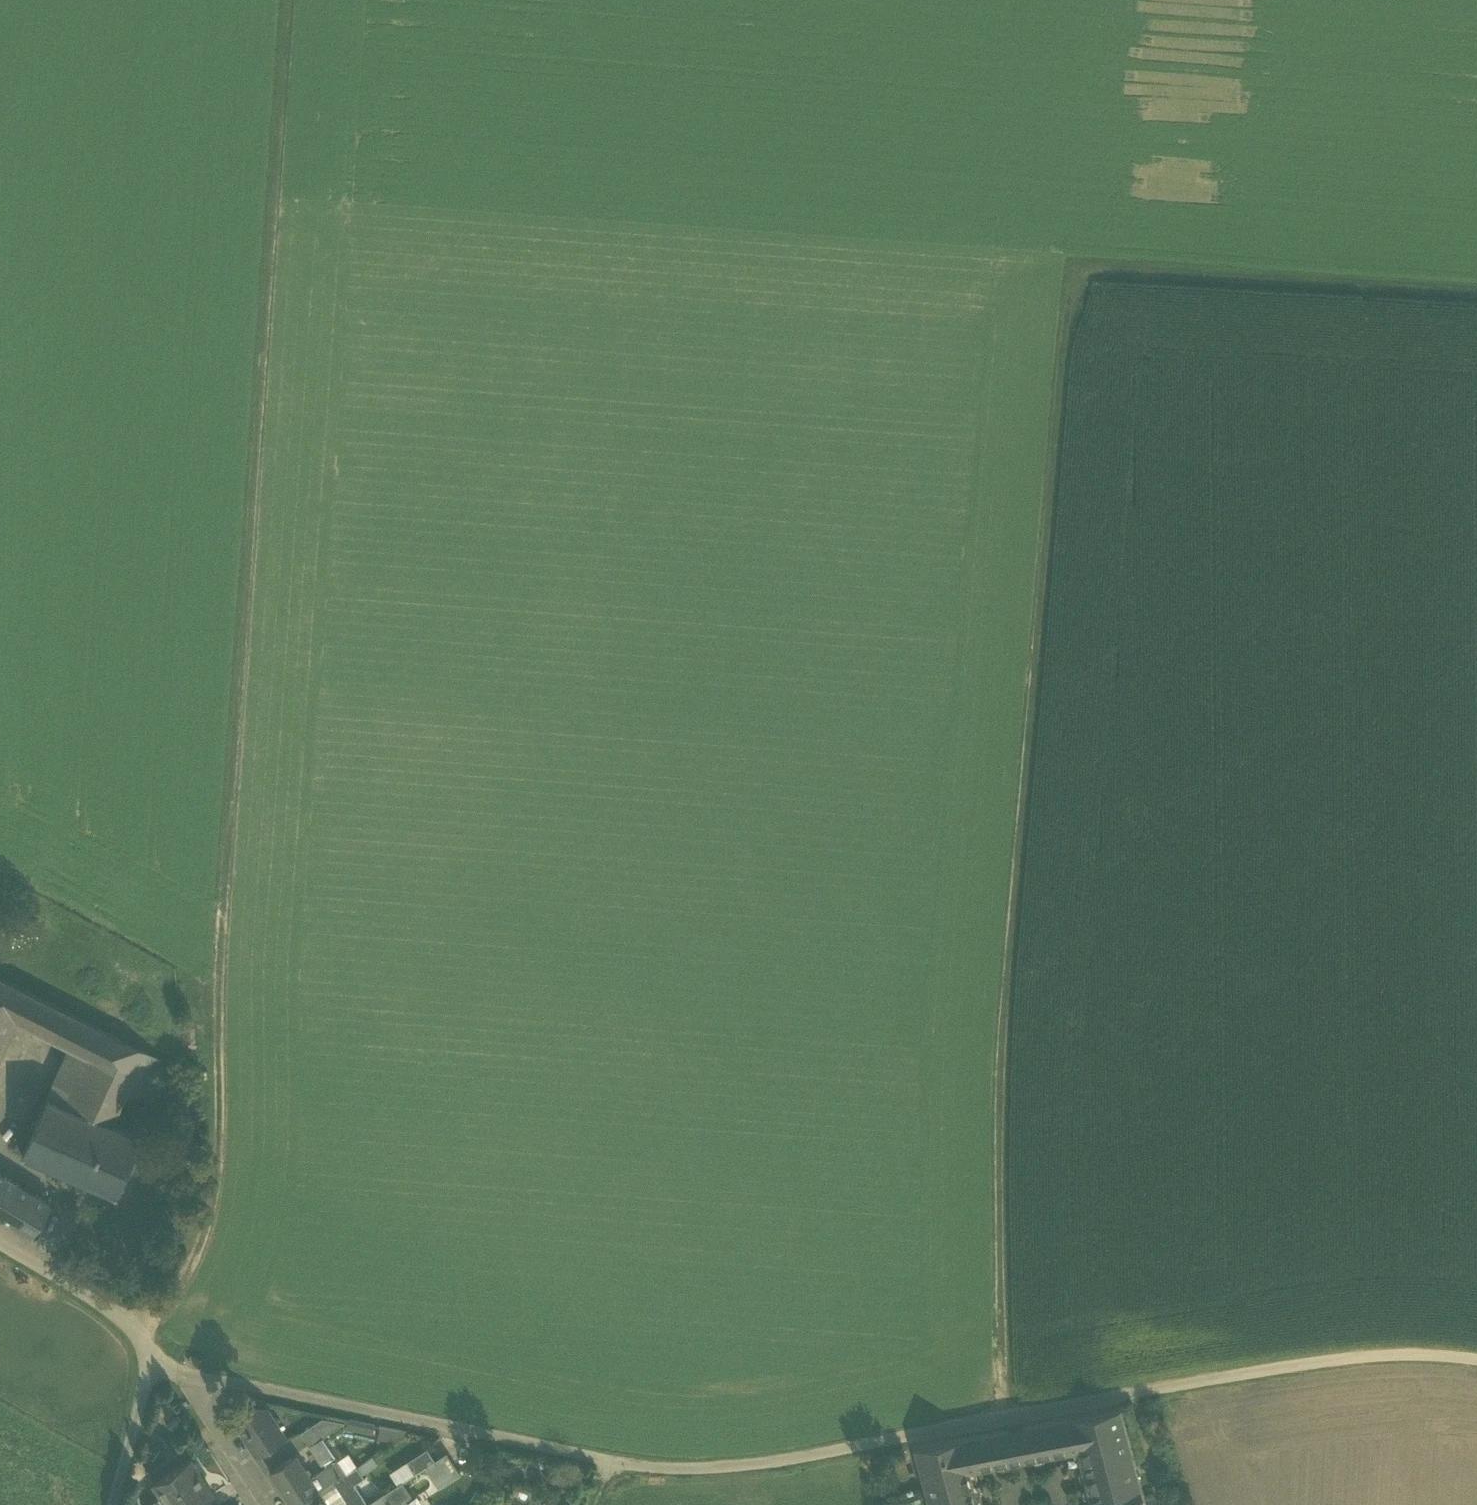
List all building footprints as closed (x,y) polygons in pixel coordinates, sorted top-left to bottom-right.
[(127,1091),(146,1051),(0,976),(0,1056),(17,1019),(71,1046),(48,1096),(112,1124),(127,1091)] [(160,1058),(146,1051),(127,1091),(142,1098),(160,1058)] [(23,1152),(116,1192),(141,1136),(112,1124),(48,1096),(31,1134),(23,1152)] [(14,1148),(23,1152),(31,1134),(22,1130),(14,1148)] [(32,1233),(50,1203),(0,1172),(0,1214),(32,1233)] [(235,1417),(257,1451),(283,1433),(267,1408),(253,1405),(235,1417)] [(1093,1504),(1096,1504),(1143,1493),(1120,1407),(1070,1416),(1078,1447),(1093,1504)] [(300,1431),(309,1444),(322,1435),(345,1421),(322,1416),(300,1431)] [(1070,1416),(1023,1425),(1028,1456),(1078,1447),(1070,1416)] [(1014,1459),(1028,1456),(1023,1425),(1008,1428),(1014,1459)] [(968,1467),(1014,1459),(1008,1428),(960,1437),(968,1467)] [(309,1444),(322,1464),(325,1462),(335,1455),(322,1435),(309,1444)] [(968,1467),(960,1437),(915,1445),(931,1504),(978,1504),(968,1467)] [(415,1472),(427,1464),(435,1459),(427,1447),(407,1460),(413,1470),(415,1472)] [(447,1451),(435,1459),(427,1464),(440,1484),(460,1472),(447,1451)] [(345,1452),(337,1457),(343,1467),(352,1461),(345,1452)] [(292,1504),(294,1504),(319,1488),(311,1476),(296,1453),(270,1471),(292,1504)] [(357,1466),(361,1472),(378,1460),(372,1453),(356,1464),(357,1466)] [(327,1465),(311,1476),(319,1488),(332,1480),(346,1471),(343,1467),(337,1457),(335,1455),(325,1462),(327,1465)] [(170,1504),(195,1504),(207,1497),(213,1493),(190,1458),(155,1481),(163,1494),(170,1504)] [(413,1470),(407,1460),(390,1471),(397,1481),(413,1470)] [(357,1466),(346,1472),(354,1482),(364,1477),(361,1472),(357,1466)] [(354,1482),(346,1472),(346,1471),(332,1480),(345,1499),(349,1504),(363,1504),(367,1502),(354,1482)] [(330,1504),(337,1504),(345,1499),(332,1480),(319,1488),(330,1504)] [(404,1498),(410,1494),(401,1480),(367,1503),(367,1502),(363,1504),(409,1504),(404,1498)] [(319,1488),(294,1504),(330,1504),(319,1488)] [(1143,1493),(1096,1504),(1146,1504),(1143,1493)] [(153,1504),(170,1504),(163,1494),(151,1502),(153,1504)] [(207,1497),(195,1504),(213,1504),(207,1497)]
